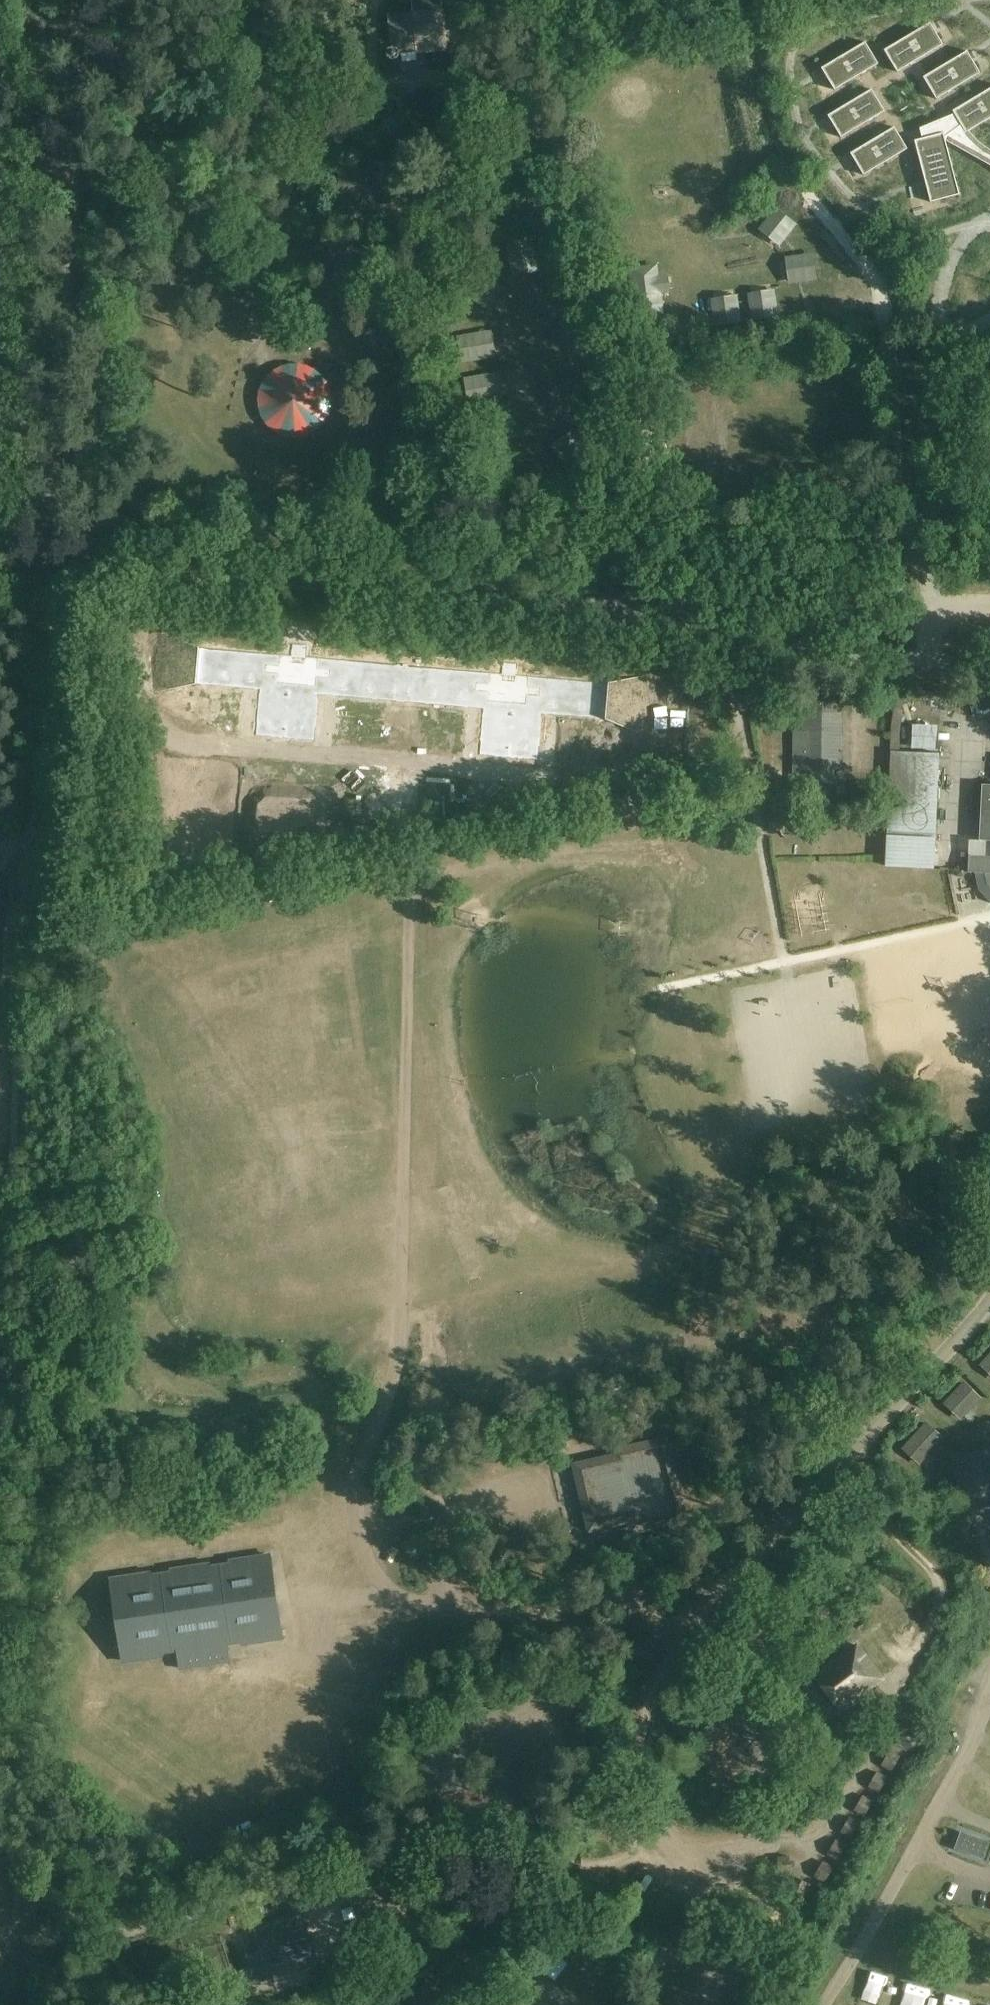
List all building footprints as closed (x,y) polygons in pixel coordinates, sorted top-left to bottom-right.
[(400,54),(402,54),(402,62),(418,61),(418,53),(446,50),(441,0),(414,0),(415,15),(390,17),(392,48),(389,50),(389,52),(389,55),(389,57),(390,58),(391,60),(393,61),(395,61),(397,60),(399,58),(400,56),(400,54)] [(951,25),(893,46),(900,66),(958,45),(951,25)] [(830,52),(852,44),(848,30),(825,38),(830,52)] [(881,46),(821,64),(830,92),(889,74),(881,46)] [(948,63),(953,83),(989,73),(989,59),(988,52),(948,63)] [(957,105),(963,129),(989,121),(989,96),(957,105)] [(887,100),(833,117),(841,143),(895,126),(887,100)] [(961,130),(921,135),(930,197),(970,191),(961,130)] [(902,136),(846,157),(855,180),(910,159),(902,136)] [(339,167),(342,208),(396,204),(393,163),(339,167)] [(525,295),(508,325),(530,337),(547,308),(525,295)] [(582,329),(570,332),(576,356),(588,353),(582,329)] [(204,648),(200,688),(268,694),(263,740),(324,745),(328,699),(498,714),(495,759),(556,765),(560,719),(627,725),(630,685),(534,677),(535,666),(519,664),(518,676),(316,658),(317,648),(301,647),(300,657),(204,648)] [(840,712),(840,703),(806,702),(806,710),(804,710),(803,731),(795,731),(794,782),(830,783),(831,771),(843,771),(844,712),(840,712)] [(913,708),(912,717),(930,718),(931,708),(913,708)] [(439,712),(439,729),(466,728),(466,711),(439,712)] [(956,720),(955,711),(938,711),(938,721),(956,720)] [(913,727),(914,752),(939,751),(939,726),(913,727)] [(187,737),(157,743),(160,761),(190,755),(187,737)] [(887,867),(935,869),(941,754),(892,752),(887,867)] [(187,769),(162,782),(168,793),(193,781),(187,769)] [(986,841),(986,855),(970,854),(969,872),(986,873),(989,885),(989,886),(989,785),(983,785),(980,841),(986,841)] [(111,997),(124,985),(116,977),(104,989),(111,997)] [(979,1364),(989,1374),(989,1352),(979,1364)] [(964,1381),(943,1402),(961,1419),(982,1398),(964,1381)] [(919,1464),(945,1437),(927,1420),(901,1447),(919,1464)] [(668,1440),(619,1451),(620,1457),(580,1467),(593,1526),(636,1516),(639,1528),(685,1517),(668,1440)] [(125,1659),(178,1651),(180,1667),(232,1659),(229,1644),(283,1636),(271,1557),(113,1580),(125,1659)] [(810,1680),(833,1709),(861,1687),(865,1693),(884,1679),(856,1644),(810,1680)] [(884,1720),(906,1750),(922,1739),(899,1708),(884,1720)] [(414,1738),(422,1797),(458,1792),(450,1733),(414,1738)] [(869,1792),(882,1800),(891,1785),(878,1777),(869,1792)] [(989,1841),(961,1831),(954,1848),(983,1858),(989,1841)] [(268,1972),(301,1962),(316,1957),(302,1910),(253,1925),(261,1951),(254,1953),(260,1972),(267,1970),(268,1972)] [(560,1982),(587,1940),(576,1933),(549,1976),(560,1982)]
